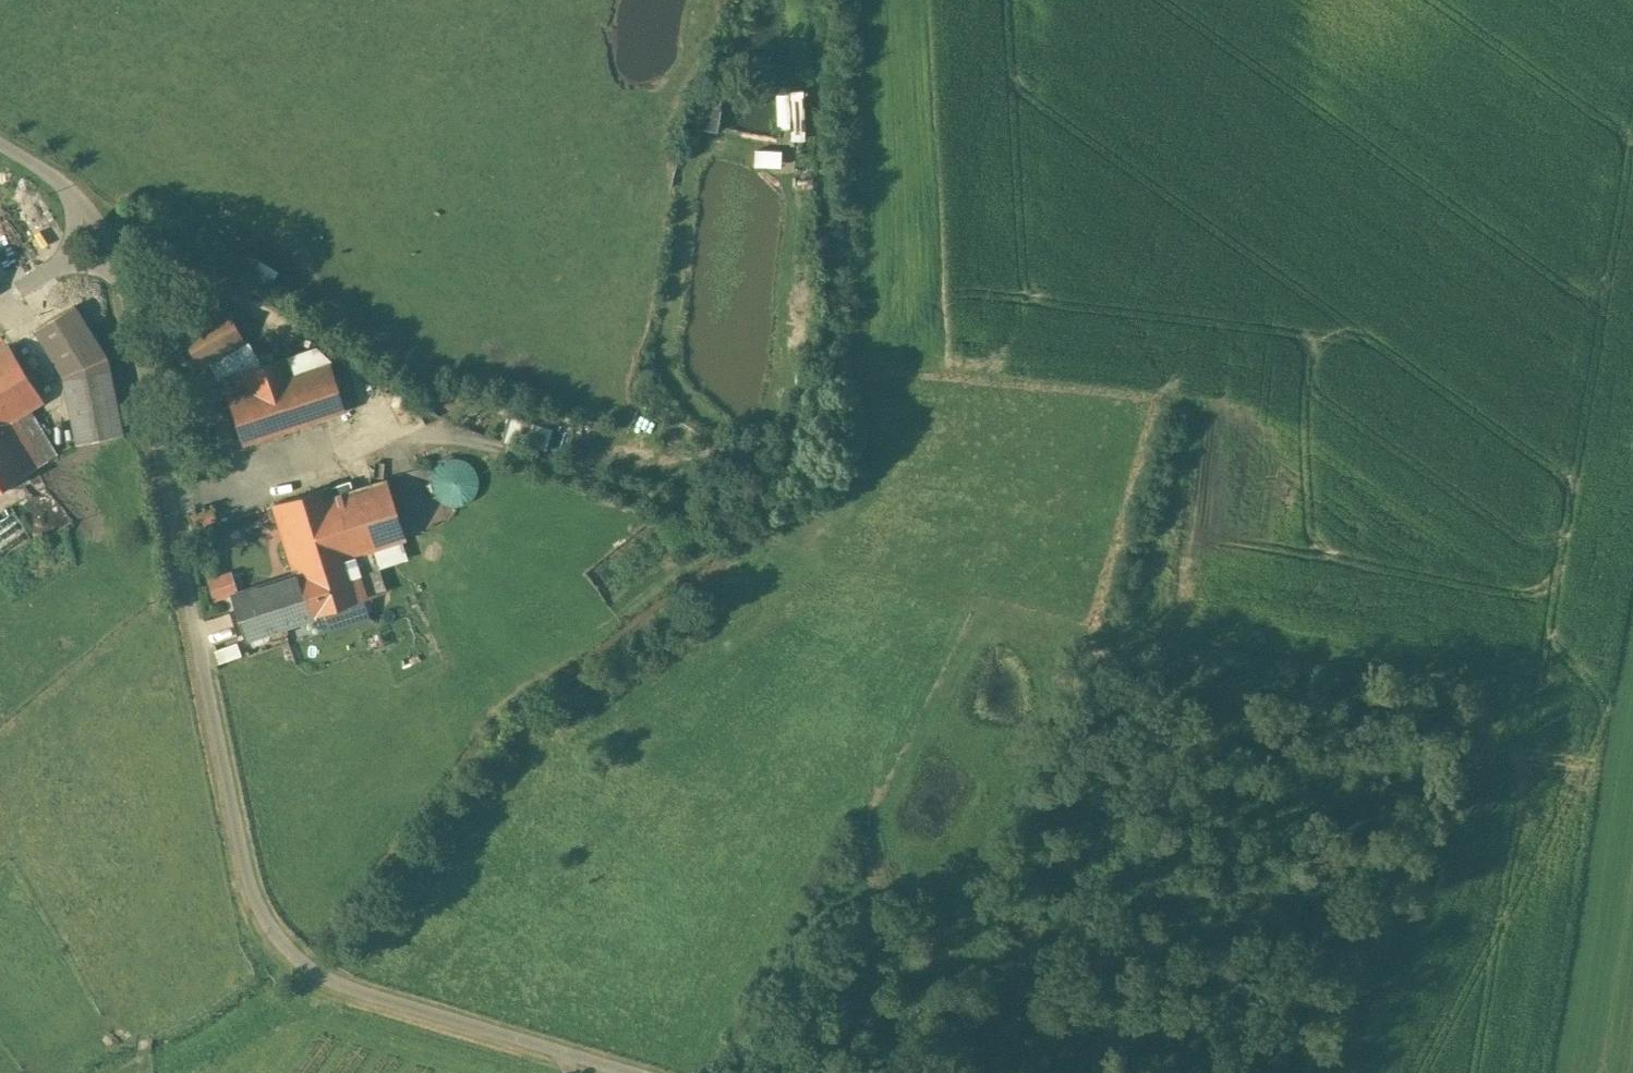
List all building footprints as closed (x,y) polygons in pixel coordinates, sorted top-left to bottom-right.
[(719,101),(702,102),(703,127),(721,126),(719,101)] [(755,147),(755,164),(782,165),(782,147),(755,147)] [(260,256),(245,281),(265,292),(279,267),(260,256)] [(74,306),(27,334),(48,368),(94,340),(74,306)] [(246,344),(226,309),(180,335),(199,370),(246,344)] [(0,351),(0,489),(44,462),(22,427),(24,426),(18,417),(43,401),(9,346),(0,351)] [(292,376),(286,356),(241,371),(247,391),(228,397),(242,443),(344,411),(329,365),(292,376)] [(108,370),(64,379),(78,444),(121,435),(108,370)] [(462,462),(450,462),(438,467),(431,478),(431,491),(436,502),(447,509),(460,510),(471,504),(478,493),(479,481),(473,469),(462,462)] [(274,505),(293,575),(373,548),(406,537),(387,479),(354,490),(350,480),(274,505)] [(213,508),(189,516),(192,528),(217,521),(213,508)] [(386,589),(373,548),(293,575),(234,596),(245,638),(386,589)] [(238,638),(214,647),(219,661),(243,652),(238,638)]
